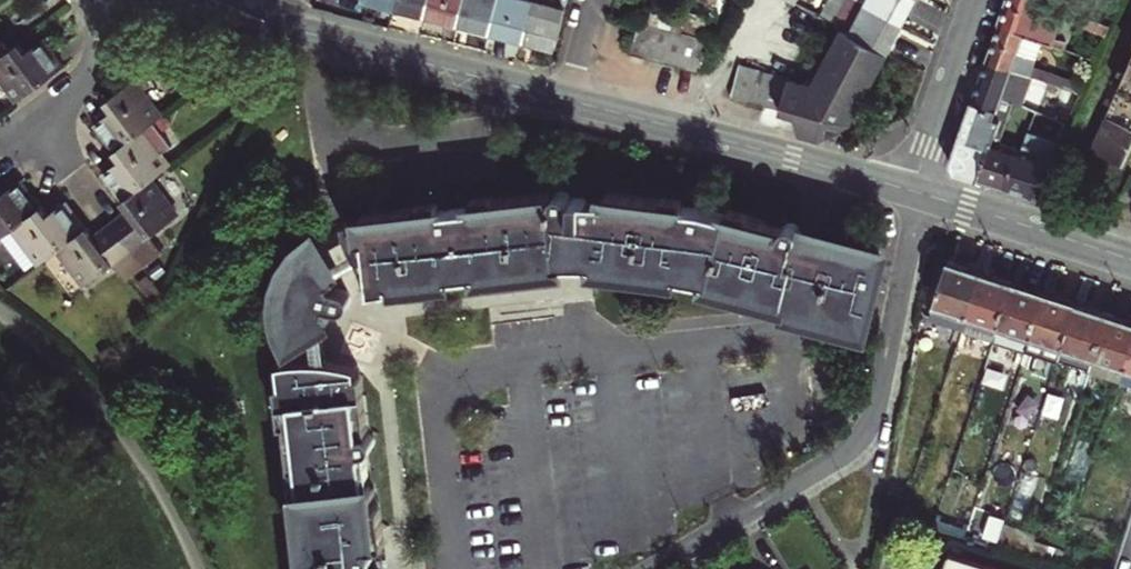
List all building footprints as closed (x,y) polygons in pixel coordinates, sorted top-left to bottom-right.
[(400,0),(367,0),(366,4),(397,12),(400,0)] [(428,20),(433,0),(400,0),(397,12),(428,20)] [(468,0),(433,0),(428,20),(461,28),(468,0)] [(461,28),(495,37),(505,0),(468,0),(461,28)] [(536,6),(512,0),(505,0),(495,37),(526,45),(536,6)] [(536,6),(526,45),(556,52),(569,0),(538,0),(536,6)] [(793,10),(798,0),(775,0),(793,10)] [(905,28),(919,3),(913,0),(854,0),(854,1),(905,28)] [(1045,48),(1069,57),(1082,20),(1029,0),(1013,0),(1002,31),(1045,48)] [(848,38),(889,59),(905,28),(854,1),(837,32),(848,38)] [(660,32),(676,37),(684,39),(689,17),(660,9),(654,31),(660,32)] [(1089,33),(1110,42),(1114,32),(1093,24),(1089,33)] [(635,61),(651,65),(660,32),(654,31),(644,29),(635,61)] [(1036,74),(1045,48),(1002,31),(989,67),(1017,77),(1057,92),(1060,83),(1036,74)] [(667,69),(676,37),(660,32),(651,65),(667,69)] [(683,73),(691,41),(684,39),(676,37),(667,69),(683,73)] [(889,59),(848,38),(835,60),(843,64),(824,100),(816,97),(791,86),(783,116),(798,120),(808,140),(822,143),(853,129),(889,59)] [(700,77),(708,45),(691,41),(683,73),(700,77)] [(19,104),(66,68),(55,54),(46,42),(26,56),(19,45),(7,53),(0,43),(0,79),(19,104)] [(835,60),(816,97),(824,100),(843,64),(835,60)] [(1001,121),(1017,77),(989,67),(973,110),(1001,121)] [(751,108),(760,74),(743,70),(734,103),(751,108)] [(1093,156),(1126,170),(1130,158),(1130,71),(1093,156)] [(776,79),(760,74),(751,108),(767,112),(776,79)] [(791,86),(792,83),(776,79),(767,112),(783,116),(791,86)] [(143,269),(160,257),(148,242),(177,220),(151,182),(168,169),(160,158),(170,150),(153,126),(160,119),(134,84),(119,94),(105,104),(112,114),(93,129),(119,162),(112,168),(101,177),(128,214),(119,221),(93,241),(86,232),(66,206),(55,215),(49,219),(21,184),(9,193),(3,197),(0,194),(0,243),(13,234),(40,268),(57,256),(84,290),(113,268),(123,283),(143,269)] [(955,177),(978,184),(989,153),(1001,121),(973,110),(951,170),(955,177)] [(1019,155),(1054,166),(1067,137),(1031,122),(1019,155)] [(1017,163),(989,153),(978,184),(1006,193),(1017,163)] [(1037,204),(1052,171),(1018,159),(1017,163),(1006,193),(1037,204)] [(679,283),(679,274),(707,279),(705,289),(787,309),(786,314),(804,320),(873,333),(896,245),(892,245),(889,244),(831,231),(807,225),(800,229),(798,224),(794,221),(788,221),(784,224),(725,209),(724,213),(707,209),(689,207),(689,203),(606,192),(606,198),(588,199),(587,197),(577,198),(574,198),(574,197),(573,195),(568,190),(555,192),(523,196),(474,202),(475,207),(446,210),(445,205),(359,215),(360,219),(347,222),(348,232),(359,249),(364,259),(364,260),(374,290),(391,287),(392,293),(456,285),(455,275),(470,273),(482,272),(482,283),(566,274),(566,263),(561,263),(561,256),(573,254),(588,254),(601,255),(601,263),(596,264),(594,266),(596,271),(679,283)] [(324,319),(328,316),(329,311),(344,314),(350,311),(353,305),(353,302),(350,296),(332,292),(330,288),(338,283),(336,279),(329,269),(312,244),(295,261),(284,282),(280,294),(279,306),(280,317),(284,332),(291,349),(311,336),(324,328),(324,319)] [(336,279),(364,260),(364,259),(359,249),(329,269),(336,279)] [(588,254),(573,254),(572,270),(589,269),(588,254)] [(931,315),(964,326),(982,270),(950,260),(931,315)] [(1012,280),(982,270),(964,326),(994,336),(1012,280)] [(1012,280),(994,336),(1028,347),(1046,291),(1012,280)] [(1077,302),(1046,291),(1028,347),(1059,357),(1077,302)] [(1092,368),(1110,312),(1077,302),(1059,357),(1092,368)] [(1110,312),(1092,368),(1123,378),(1130,354),(1130,319),(1110,312)] [(324,328),(311,336),(314,367),(328,369),(324,328)] [(312,568),(369,568),(368,567),(372,566),(375,564),(376,561),(376,554),(374,552),(367,550),(379,548),(377,530),(380,530),(371,454),(375,449),(375,444),(373,440),(368,435),(361,380),(358,380),(357,373),(328,369),(314,367),(281,369),(283,390),(278,390),(282,428),(287,428),(302,564),(311,563),(312,568)] [(844,419),(854,417),(858,416),(856,406),(855,398),(841,400),(844,419)] [(998,546),(1030,557),(1038,535),(1005,524),(998,546)] [(375,564),(372,566),(368,567),(369,568),(392,568),(390,553),(375,564)] [(949,555),(944,568),(995,568),(949,555)]
